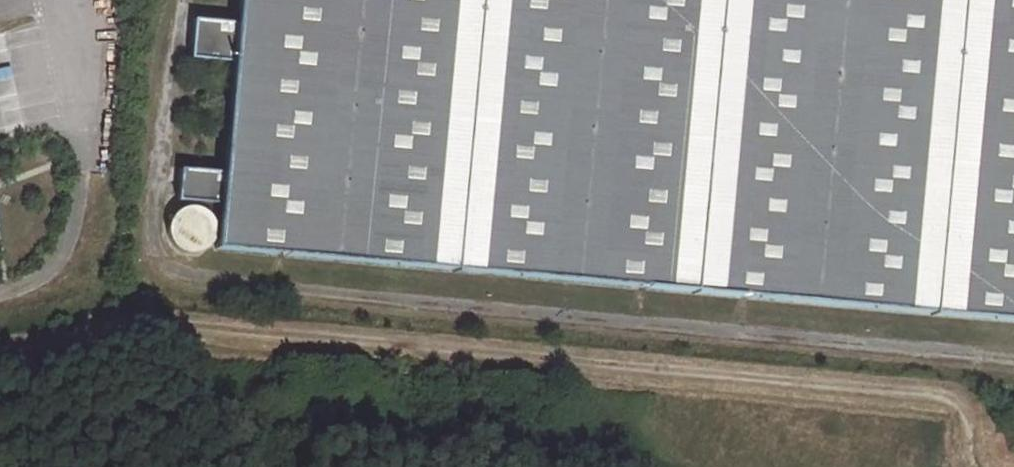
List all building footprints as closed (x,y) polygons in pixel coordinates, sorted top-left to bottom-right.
[(236,23),(193,19),(190,58),(232,62),(223,172),(180,168),(177,200),(188,201),(213,204),(220,204),(216,247),(1013,321),(1013,0),(238,0),(236,23)] [(212,219),(213,204),(188,201),(187,207),(178,211),(172,216),(168,225),(168,233),(171,242),(177,248),(185,253),(193,253),(201,251),(209,245),(213,238),(214,234),(214,225),(212,219)]
